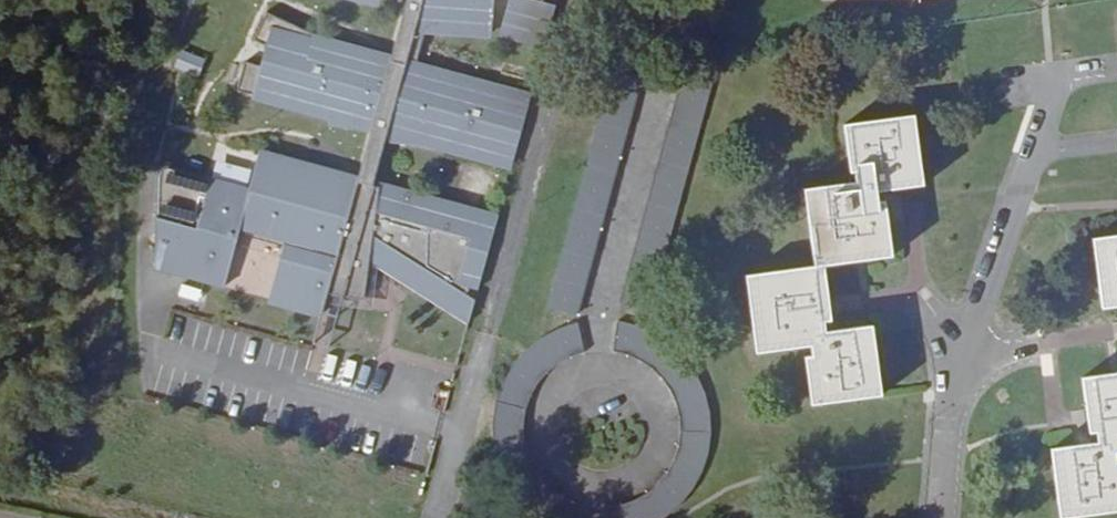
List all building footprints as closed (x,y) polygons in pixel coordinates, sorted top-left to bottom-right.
[(389,51),(414,58),(421,32),(422,23),(440,34),(446,25),(464,34),(468,26),(485,36),(490,29),(492,0),(402,0),(389,51)] [(498,26),(515,40),(521,34),(541,50),(554,2),(546,0),(505,0),(498,26)] [(311,29),(264,7),(251,35),(263,41),(258,60),(243,55),(235,85),(251,89),(335,113),(335,117),(335,120),(351,121),(368,126),(383,136),(423,141),(446,143),(510,161),(528,93),(423,65),(414,60),(414,58),(389,51),(378,48),(377,51),(332,39),(311,29)] [(421,32),(440,34),(422,23),(421,32)] [(440,34),(464,34),(446,25),(440,34)] [(489,38),(490,29),(485,36),(468,26),(464,34),(489,38)] [(495,37),(515,40),(498,26),(495,37)] [(378,48),(311,29),(332,39),(377,51),(378,48)] [(515,40),(541,50),(521,34),(515,40)] [(182,44),(181,45),(207,56),(208,54),(182,44)] [(181,45),(175,61),(201,71),(207,56),(181,45)] [(530,90),(414,58),(414,60),(423,65),(528,93),(530,90)] [(175,61),(174,62),(200,73),(201,71),(175,61)] [(575,306),(639,68),(607,73),(545,302),(575,306)] [(705,85),(676,78),(617,297),(646,305),(705,85)] [(335,113),(251,89),(250,93),(335,117),(335,113)] [(920,178),(911,110),(841,119),(847,165),(856,164),(858,176),(803,183),(812,261),(745,268),(755,345),(809,338),(811,349),(805,350),(803,350),(809,398),(879,389),(870,317),(822,322),(820,314),(818,291),(825,290),(822,260),(891,252),(887,218),(877,219),(874,193),(873,184),(920,178)] [(383,136),(368,126),(355,172),(355,176),(256,149),(247,184),(239,219),(285,231),(277,259),(268,295),(319,308),(317,312),(301,373),(318,378),(327,343),(376,356),(389,305),(339,299),(341,290),(358,301),(377,272),(404,290),(390,341),(455,359),(472,295),(465,290),(469,283),(475,286),(494,214),(371,181),(383,136)] [(509,165),(510,161),(446,143),(423,141),(509,165)] [(257,145),(256,149),(355,176),(355,172),(257,145)] [(239,219),(247,184),(158,160),(155,172),(152,262),(222,282),(232,247),(239,219)] [(887,218),(883,193),(875,195),(877,219),(887,218)] [(285,231),(239,219),(232,247),(277,259),(285,231)] [(1086,229),(1096,299),(1116,296),(1116,225),(1086,229)] [(829,313),(825,290),(818,291),(820,314),(829,313)] [(317,312),(319,308),(268,295),(267,298),(317,312)] [(556,517),(561,517),(573,494),(550,482),(538,469),(530,457),(525,443),(521,427),(521,404),(527,389),(535,374),(546,360),(564,348),(585,340),(583,313),(561,319),(548,325),(534,335),(523,346),(514,356),(502,376),(497,392),(494,405),(493,424),(496,440),(500,456),(506,471),(521,493),(541,509),(552,517),(556,517)] [(616,340),(633,345),(644,350),(659,362),(667,373),(673,383),(678,394),(680,402),(683,413),(682,427),(681,437),(679,444),(675,455),(670,462),(664,470),(654,481),(645,487),(635,493),(625,496),(615,499),(606,499),(608,517),(649,517),(652,517),(668,506),(679,496),(690,484),(699,468),(705,452),(709,434),(710,415),(708,396),(700,373),(690,358),(677,343),(660,327),(639,318),(624,314),(617,313),(616,340)] [(1078,366),(1083,400),(1091,400),(1094,420),(1095,433),(1048,439),(1057,508),(1116,501),(1116,452),(1112,453),(1111,441),(1116,441),(1116,361),(1078,366)] [(1094,420),(1091,400),(1083,400),(1086,422),(1094,420)]
